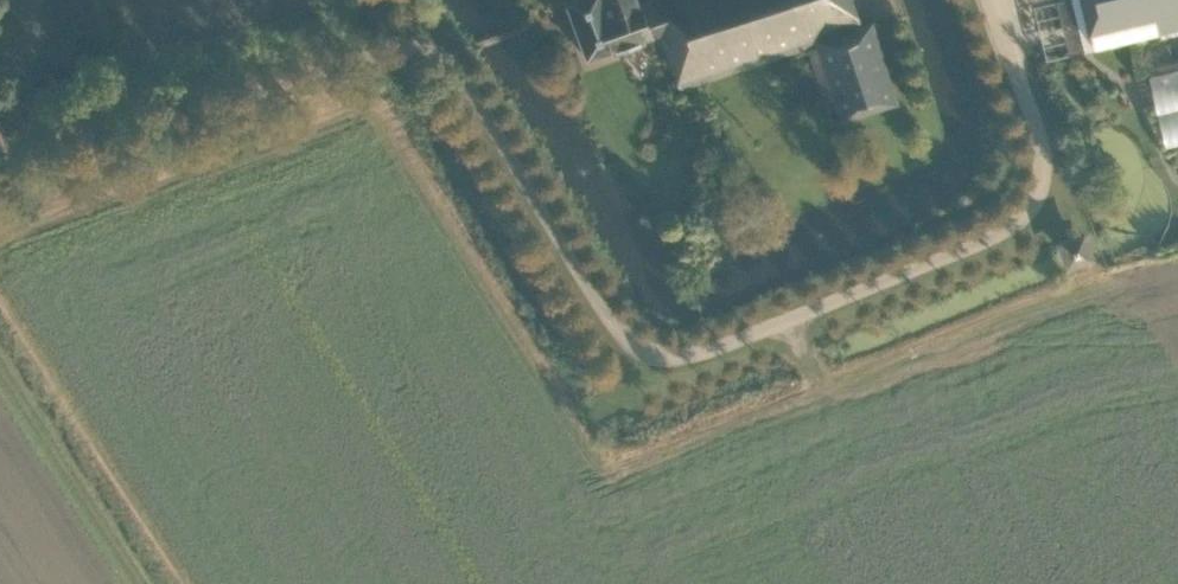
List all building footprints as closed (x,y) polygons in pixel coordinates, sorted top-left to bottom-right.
[(853,0),(647,0),(637,4),(636,0),(567,0),(587,58),(660,32),(679,88),(816,43),(842,120),(898,102),(872,21),(862,25),(853,0)] [(1092,48),(1177,28),(1177,0),(1081,0),(1092,48)] [(1166,146),(1177,143),(1177,70),(1149,77),(1166,146)] [(1081,236),(1063,242),(1070,260),(1088,254),(1081,236)]
